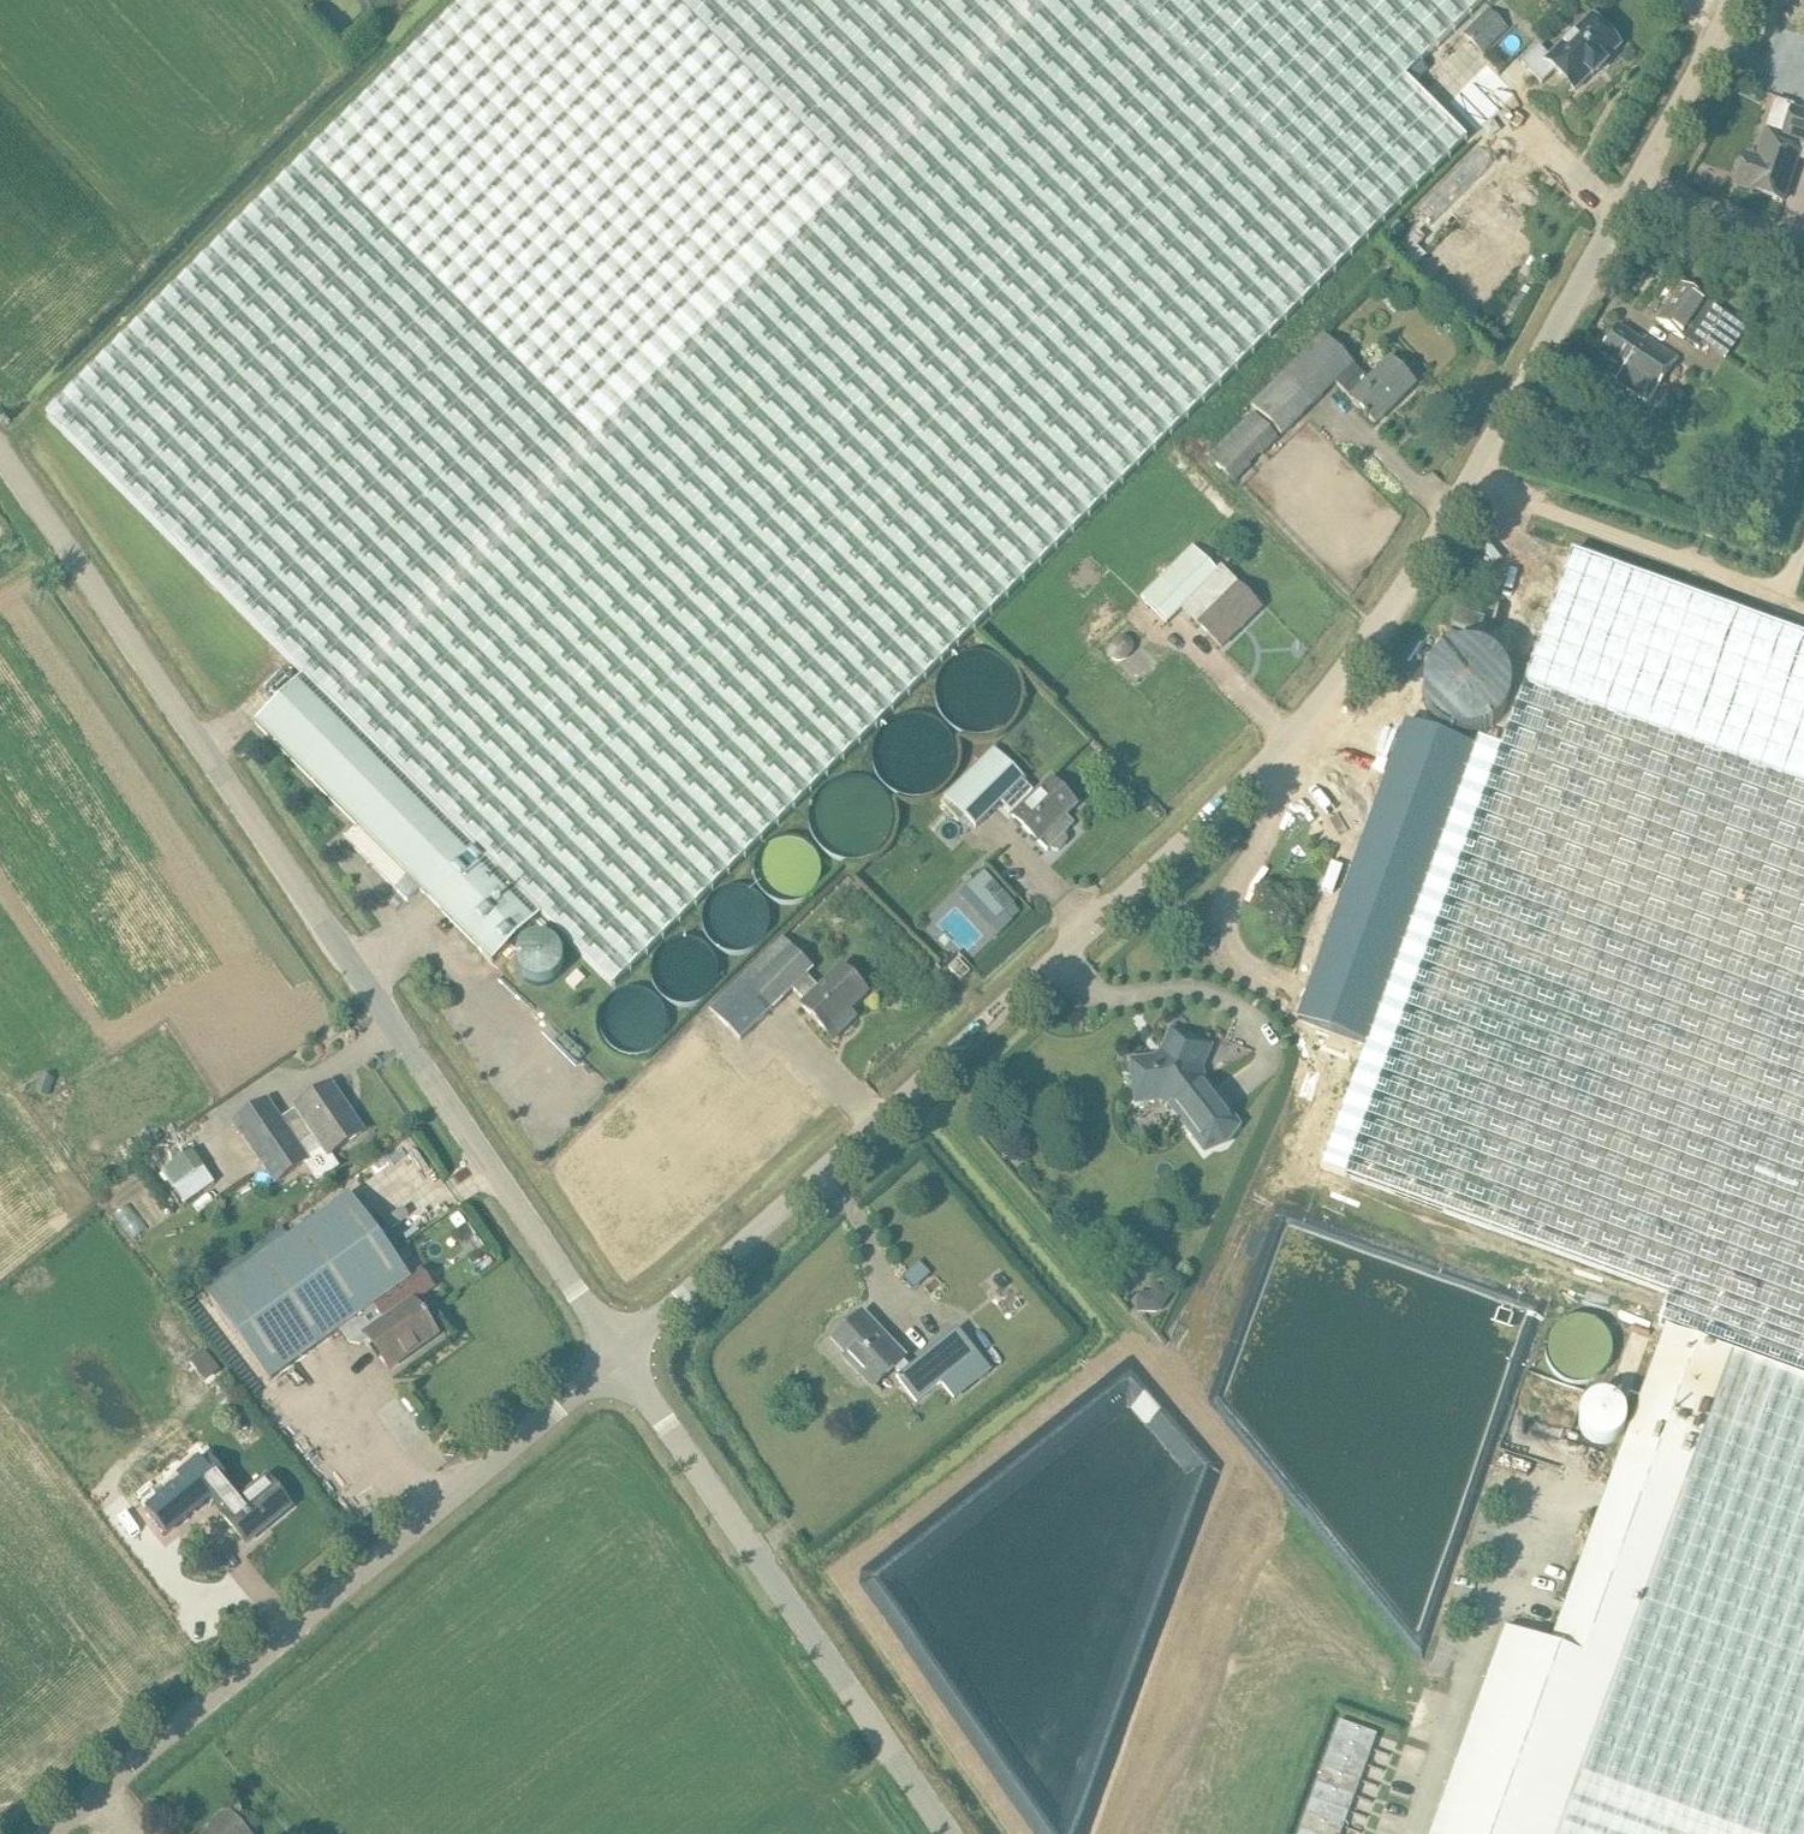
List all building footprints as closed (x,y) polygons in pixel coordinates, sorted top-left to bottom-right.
[(47,417),(304,676),(256,724),(356,825),(344,837),(397,892),(410,880),(493,964),(542,916),(612,987),(1367,236),(1485,115),(1430,61),(1491,0),(467,0),(47,417)] [(1509,29),(1489,9),(1463,34),(1483,54),(1509,29)] [(1550,58),(1538,46),(1521,63),(1542,84),(1555,71),(1575,90),(1590,75),(1593,77),(1606,63),(1604,61),(1620,46),(1608,34),(1610,31),(1599,19),(1596,22),(1591,17),(1550,58)] [(1782,202),(1798,153),(1800,146),(1803,147),(1803,110),(1792,106),(1780,140),(1783,141),(1781,148),(1766,143),(1750,191),(1782,202)] [(1703,343),(1726,359),(1747,328),(1706,300),(1680,282),(1656,321),(1681,337),(1699,349),(1703,343)] [(1303,312),(1211,400),(1234,423),(1251,406),(1282,437),(1335,385),(1375,426),(1416,385),(1390,358),(1369,379),(1303,312)] [(1614,380),(1648,403),(1677,358),(1646,337),(1643,341),(1617,325),(1599,352),(1623,368),(1614,380)] [(1208,458),(1233,484),(1251,467),(1250,466),(1261,455),(1262,456),(1279,439),(1253,413),(1208,458)] [(1197,623),(1222,648),(1261,609),(1236,584),(1232,588),(1192,546),(1141,598),(1167,624),(1203,589),(1216,604),(1197,623)] [(1404,723),(1302,1004),(1369,1029),(1307,1198),(1666,1328),(1550,1645),(1505,1629),(1430,1833),(1803,1833),(1803,638),(1572,554),(1501,748),(1478,739),(1475,749),(1404,723)] [(1485,618),(1456,608),(1451,623),(1480,633),(1485,618)] [(1472,653),(1464,652),(1457,653),(1449,655),(1443,659),(1437,664),(1432,670),(1428,676),(1426,684),(1425,692),(1426,699),(1428,707),(1432,713),(1437,719),(1443,724),(1449,728),(1457,730),(1464,731),(1472,730),(1479,728),(1486,724),(1492,719),(1497,713),(1501,707),(1503,699),(1504,692),(1503,684),(1501,676),(1497,670),(1492,664),(1486,659),(1479,655),(1472,653)] [(1062,820),(1077,805),(1051,778),(1036,794),(1023,781),(1025,779),(994,747),(944,796),(961,814),(975,829),(1008,796),(1020,809),(1013,816),(1048,851),(1052,847),(1055,851),(1060,851),(1067,844),(1067,839),(1064,836),(1071,829),(1062,820)] [(990,870),(966,892),(996,925),(1020,902),(990,870)] [(710,1011),(740,1042),(793,990),(805,1003),(801,1006),(834,1039),(856,1017),(850,1011),(868,993),(842,966),(819,989),(807,976),(814,969),(784,938),(710,1011)] [(1169,1103),(1205,1151),(1225,1143),(1238,1125),(1203,1079),(1201,1068),(1210,1047),(1172,1031),(1163,1052),(1154,1058),(1132,1061),(1137,1103),(1160,1100),(1169,1103)] [(296,1109),(282,1118),(268,1098),(232,1122),(275,1186),(311,1162),(309,1159),(323,1149),(328,1156),(363,1132),(331,1085),(296,1109)] [(188,1203),(220,1183),(200,1150),(168,1171),(188,1203)] [(207,1296),(268,1382),(339,1331),(350,1346),(359,1346),(368,1341),(388,1368),(437,1334),(415,1304),(425,1297),(413,1279),(411,1280),(349,1194),(207,1296)] [(903,1359),(905,1358),(862,1313),(833,1341),(847,1355),(844,1358),(873,1388),(894,1368),(902,1378),(898,1382),(915,1404),(940,1385),(953,1400),(992,1369),(958,1327),(909,1366),(903,1359)] [(1610,1356),(1611,1349),(1611,1342),(1609,1335),(1605,1329),(1601,1324),(1595,1320),(1589,1317),(1582,1315),(1575,1315),(1568,1317),(1562,1319),(1556,1323),(1551,1329),(1548,1334),(1546,1341),(1545,1348),(1545,1355),(1547,1362),(1551,1368),(1555,1373),(1561,1377),(1567,1380),(1574,1381),(1581,1381),(1588,1380),(1594,1377),(1600,1373),(1605,1368),(1608,1362),(1610,1356)] [(1619,1402),(1617,1400),(1616,1399),(1614,1398),(1610,1396),(1608,1396),(1604,1395),(1600,1395),(1596,1396),(1594,1397),(1590,1398),(1586,1401),(1584,1404),(1581,1407),(1580,1409),(1580,1411),(1579,1413),(1579,1415),(1578,1417),(1578,1419),(1578,1422),(1579,1424),(1579,1426),(1580,1428),(1581,1430),(1582,1431),(1583,1433),(1584,1435),(1586,1436),(1587,1438),(1591,1440),(1592,1441),(1596,1442),(1598,1443),(1601,1443),(1605,1443),(1609,1442),(1613,1441),(1615,1440),(1618,1437),(1619,1436),(1622,1433),(1624,1429),(1625,1427),(1626,1423),(1626,1421),(1626,1417),(1626,1415),(1625,1412),(1625,1411),(1624,1409),(1623,1407),(1622,1405),(1620,1403),(1619,1402)] [(222,1515),(245,1543),(291,1506),(267,1477),(242,1498),(209,1456),(164,1494),(185,1520),(213,1497),(225,1512),(222,1515)] [(1339,1721),(1333,1737),(1371,1750),(1377,1735),(1339,1721)] [(1333,1737),(1328,1752),(1366,1766),(1371,1750),(1333,1737)] [(1366,1766),(1328,1752),(1322,1768),(1360,1782),(1366,1766)] [(1316,1783),(1354,1797),(1360,1782),(1322,1768),(1316,1783)] [(1316,1783),(1311,1799),(1349,1813),(1354,1797),(1316,1783)] [(1349,1813),(1311,1799),(1305,1814),(1343,1828),(1349,1813)] [(228,1809),(198,1833),(249,1833),(228,1809)] [(1299,1830),(1310,1833),(1341,1833),(1343,1828),(1305,1814),(1299,1830)]
